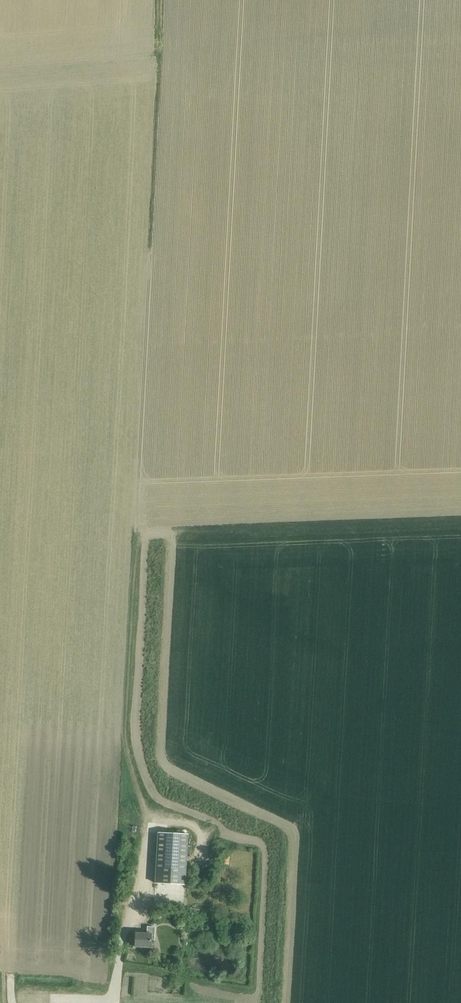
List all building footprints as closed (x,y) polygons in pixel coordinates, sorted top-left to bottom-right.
[(188,831),(188,835),(158,833),(155,883),(185,885),(187,849),(191,849),(191,844),(193,844),(194,832),(188,831)] [(220,865),(229,866),(229,852),(220,852),(220,865)] [(154,940),(155,927),(147,927),(147,933),(136,933),(135,947),(151,948),(151,940),(154,940)]
